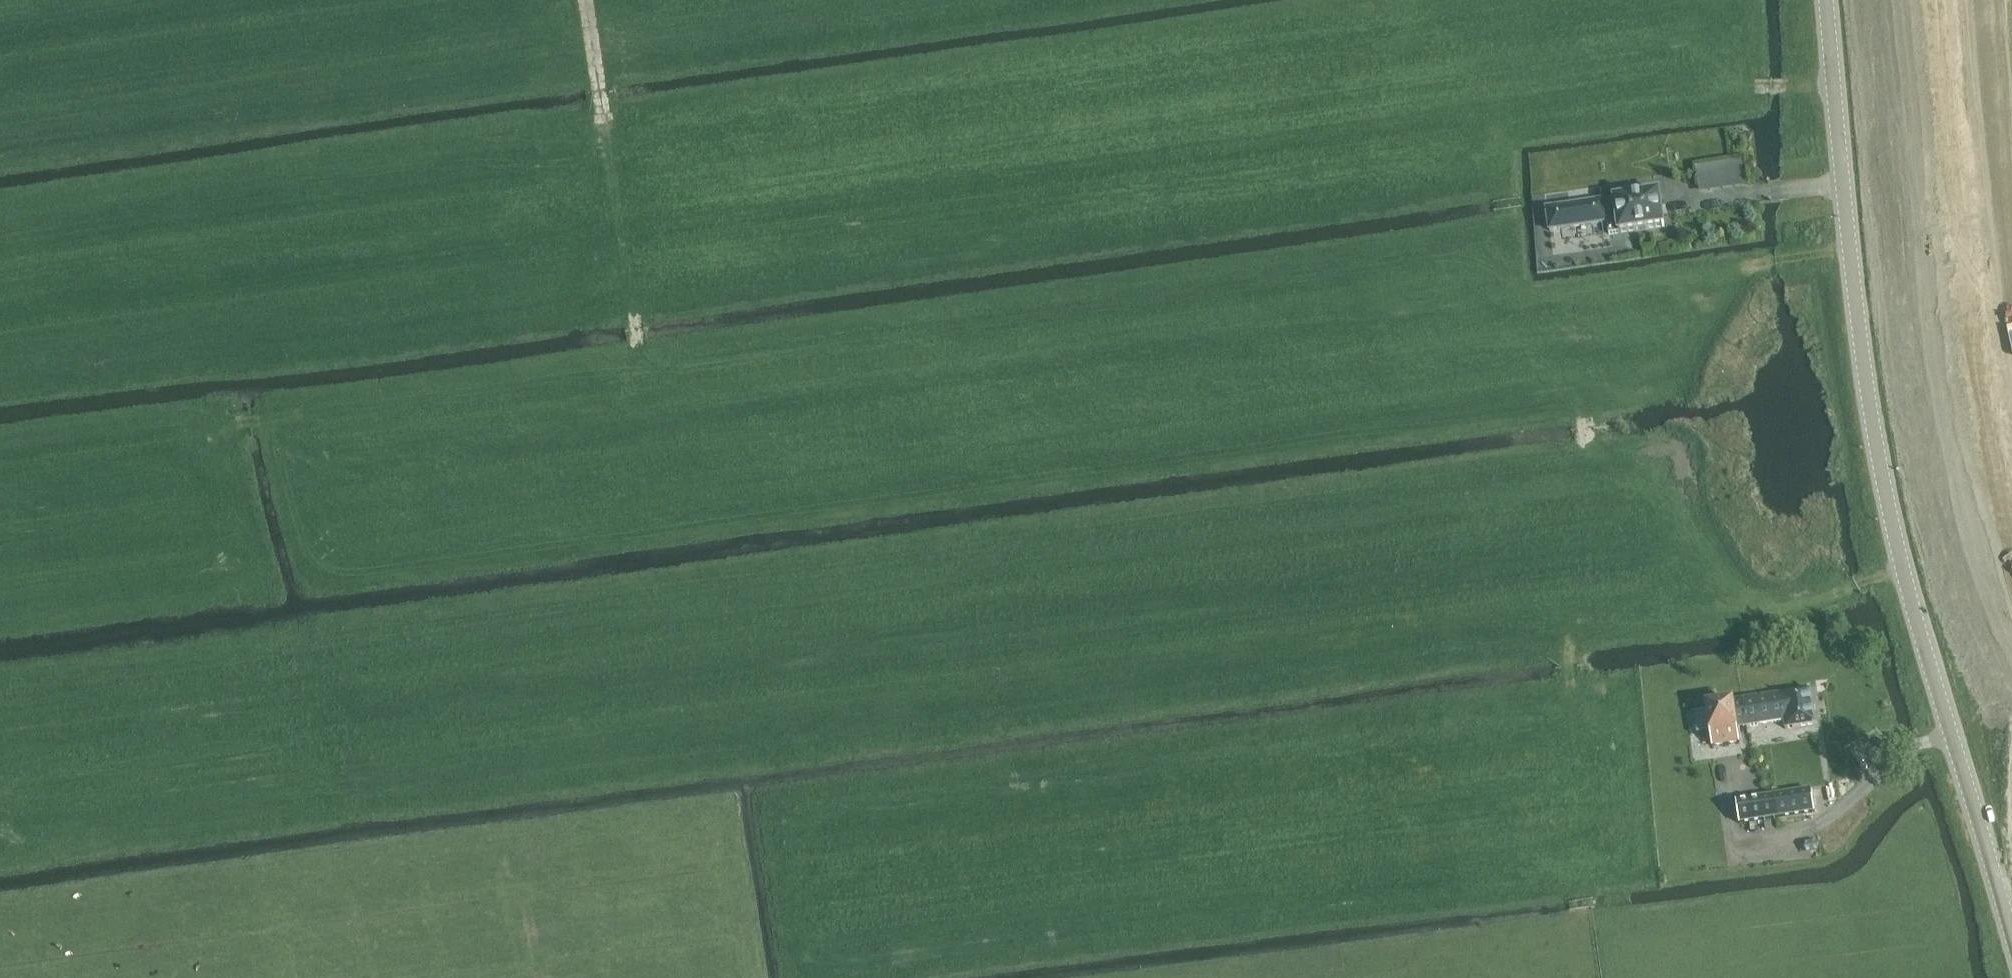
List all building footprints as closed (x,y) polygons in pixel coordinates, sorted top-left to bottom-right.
[(1661,191),(1546,208),(1550,232),(1609,223),(1611,236),(1666,228),(1661,191)] [(1811,687),(1743,696),(1747,723),(1784,718),(1785,726),(1815,722),(1811,687)] [(1747,723),(1743,696),(1706,701),(1712,742),(1739,738),(1737,724),(1747,723)] [(1819,785),(1781,790),(1784,813),(1822,808),(1819,785)] [(1781,790),(1744,795),(1747,818),(1784,813),(1781,790)]
